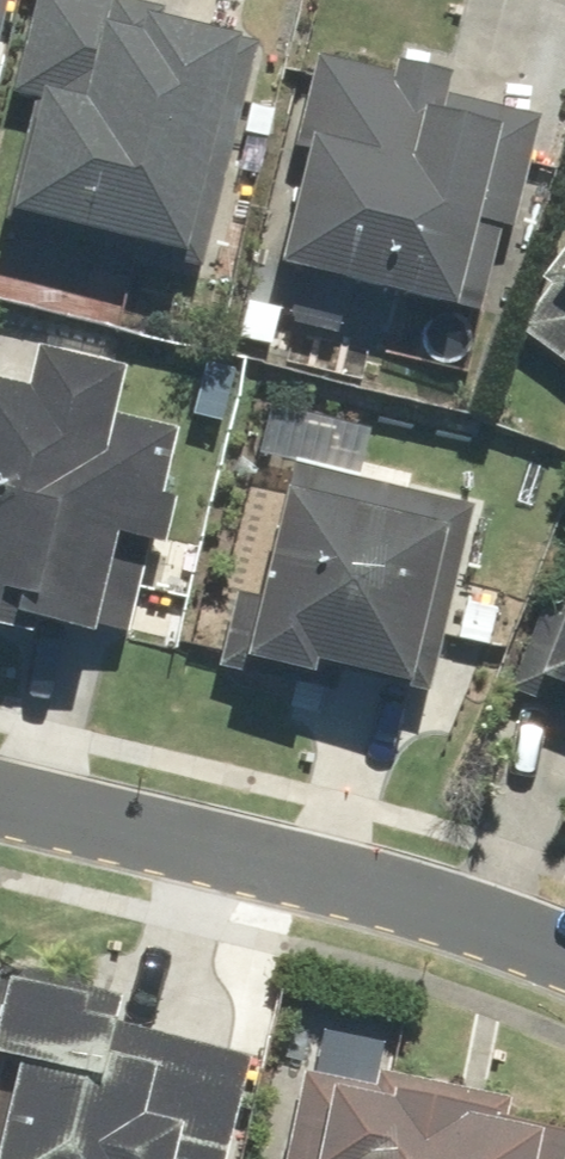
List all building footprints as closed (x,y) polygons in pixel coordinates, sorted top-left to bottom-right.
[(254,23),(155,0),(35,0),(14,92),(34,97),(5,225),(198,269),(254,23)] [(514,225),(537,116),(446,97),(451,70),(396,58),(394,70),(316,53),(271,269),(481,313),(500,222),(514,225)] [(515,321),(564,360),(564,234),(534,273),(546,282),(515,321)] [(40,352),(32,390),(0,384),(0,609),(100,627),(117,537),(167,546),(176,501),(164,499),(178,425),(116,414),(125,367),(40,352)] [(428,689),(468,502),(291,465),(263,597),(235,591),(218,670),(306,688),(311,665),(428,689)] [(513,687),(564,707),(564,551),(513,687)] [(250,1053),(111,1021),(118,991),(0,965),(0,1158),(168,1158),(171,1158),(226,1158),(250,1053)] [(305,1070),(285,1158),(559,1158),(564,1134),(564,1127),(509,1114),(513,1096),(378,1066),(374,1085),(305,1070)]
